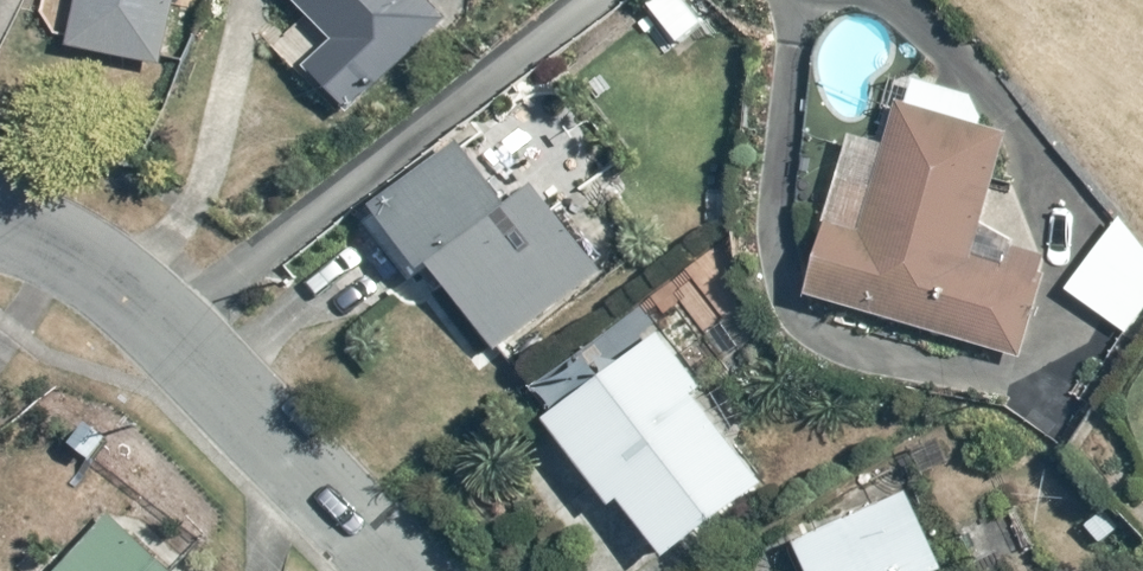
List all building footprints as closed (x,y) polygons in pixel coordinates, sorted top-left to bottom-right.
[(65,51),(170,73),(185,0),(75,0),(65,51)] [(303,18),(277,44),(351,116),(448,17),(431,0),(285,0),(303,18)] [(675,39),(708,14),(697,0),(645,0),(675,39)] [(1007,135),(980,126),(986,108),(975,104),(978,93),(907,71),(882,93),(891,109),(882,136),(850,125),(798,285),(892,316),(884,342),(931,357),(939,331),(1015,355),(1047,256),(1008,243),(1004,257),(971,246),(1007,135)] [(506,98),(365,202),(413,268),(424,259),(496,356),(497,356),(497,357),(627,261),(506,98)] [(1061,288),(1102,316),(1080,347),(1103,364),(1142,307),(1142,241),(1120,211),(1061,288)] [(695,394),(703,387),(653,322),(537,411),(609,504),(618,497),(662,555),(760,479),(695,394)] [(787,535),(805,570),(937,570),(946,567),(907,486),(787,535)] [(184,568),(107,506),(54,570),(181,570),(184,568)]
